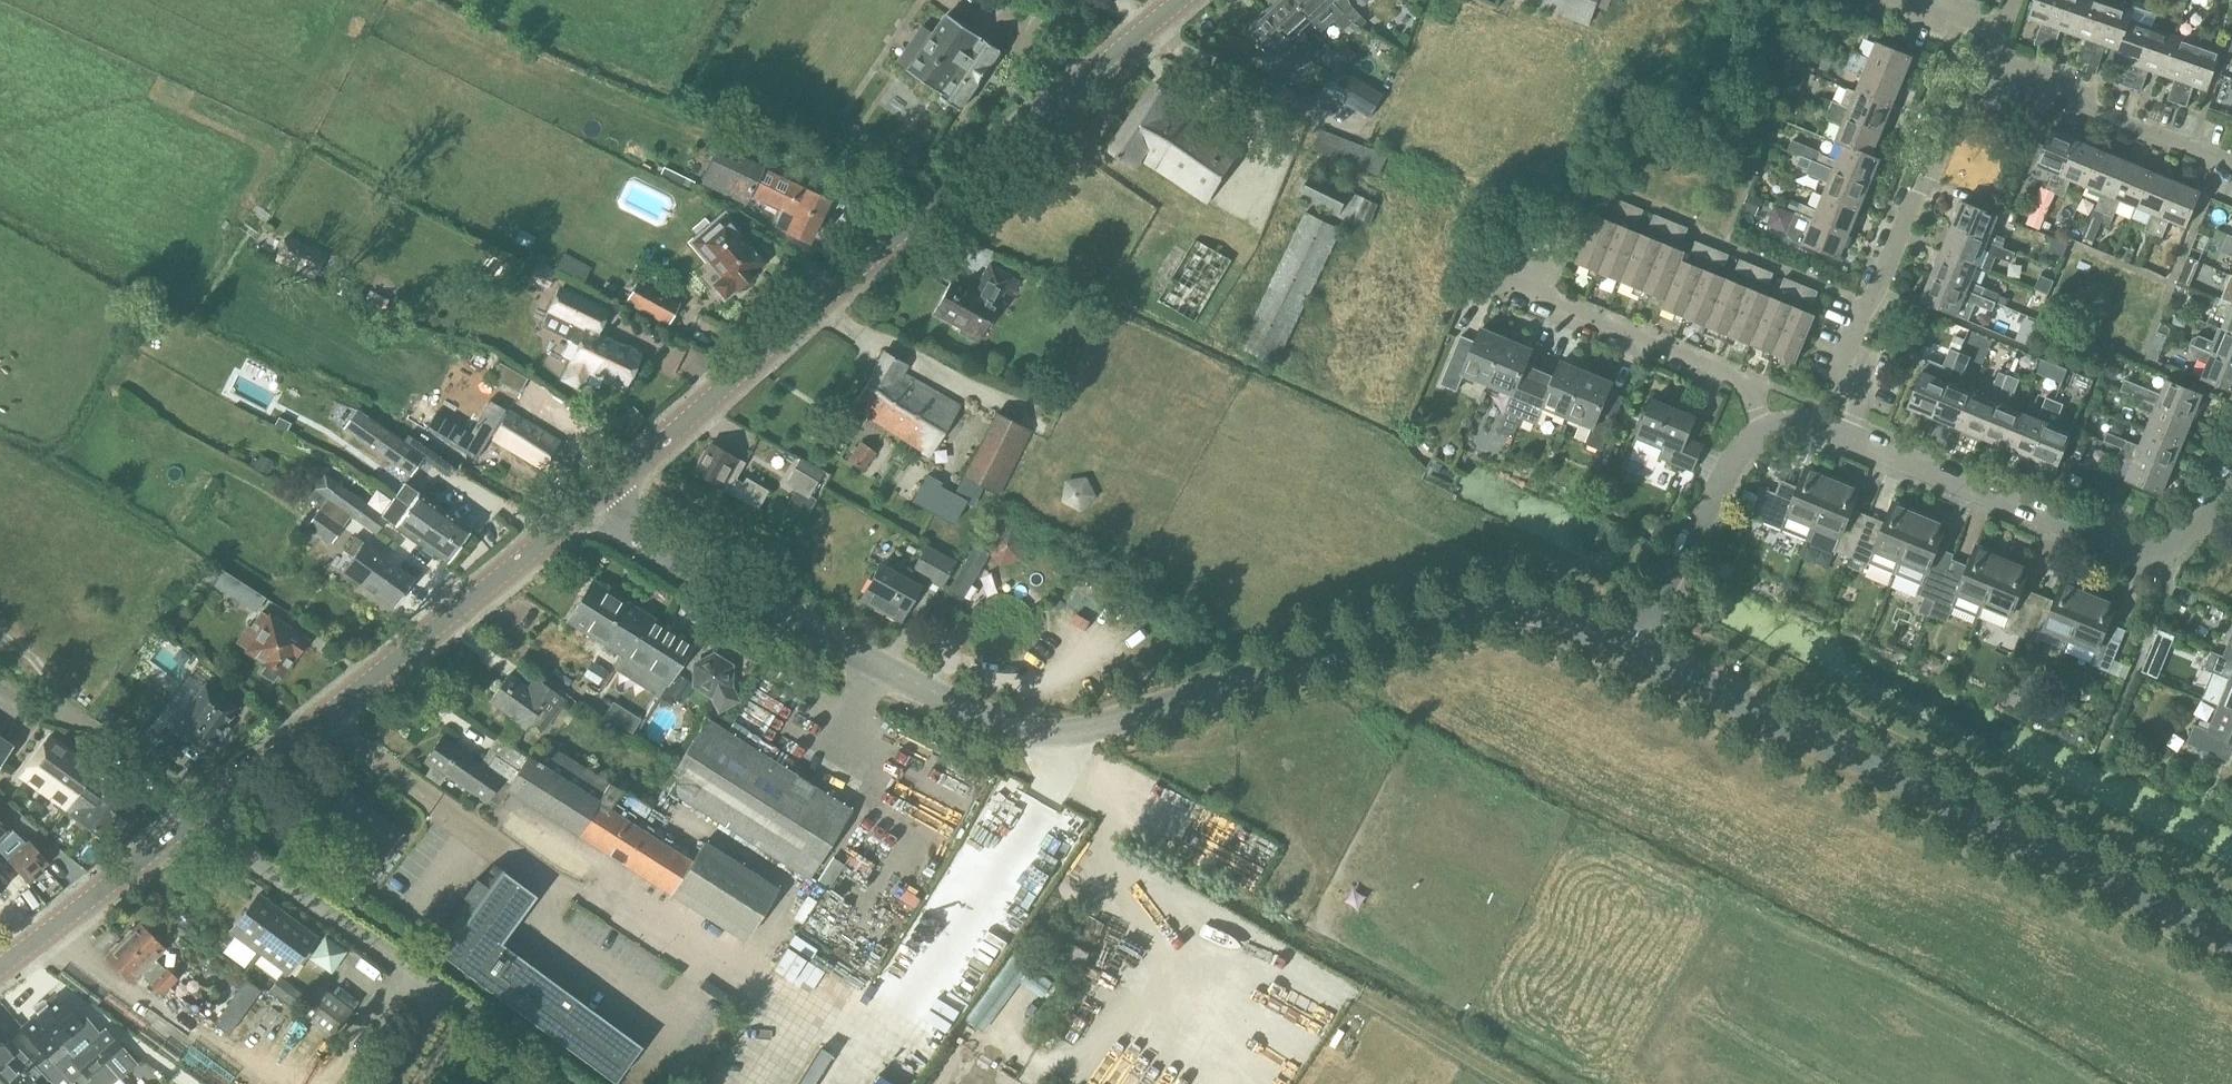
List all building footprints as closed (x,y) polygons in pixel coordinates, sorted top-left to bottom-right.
[(1310,21),(1292,0),(1284,0),(1268,14),(1290,39),(1310,21)] [(1328,0),(1292,0),(1310,21),(1313,19),(1323,30),(1335,19),(1344,28),(1350,24),(1328,0)] [(1361,13),(1351,2),(1350,0),(1328,0),(1350,24),(1361,13)] [(1598,0),(1517,0),(1589,27),(1598,0)] [(2060,0),(2033,0),(2032,3),(2030,2),(2028,6),(2031,8),(2027,19),(2040,25),(2033,44),(2043,48),(2060,0)] [(2086,0),(2060,0),(2043,48),(2053,52),(2061,32),(2073,37),(2086,0)] [(2109,4),(2098,0),(2086,0),(2073,37),(2086,42),(2078,61),(2088,65),(2109,4)] [(2118,52),(2129,20),(2133,12),(2109,4),(2088,65),(2097,69),(2106,47),(2118,52)] [(935,34),(909,71),(943,94),(941,96),(961,110),(1002,50),(983,37),(982,38),(948,14),(935,34)] [(1270,57),(1290,39),(1268,14),(1237,42),(1248,54),(1258,44),(1270,57)] [(2132,88),(2152,28),(2129,20),(2118,52),(2115,60),(2129,66),(2121,84),(2132,88)] [(2161,77),(2175,36),(2152,28),(2132,88),(2142,92),(2150,72),(2161,77)] [(2176,104),(2196,44),(2175,36),(2161,77),(2173,81),(2167,101),(2176,104)] [(1310,60),(1319,52),(1309,40),(1300,48),(1310,60)] [(1852,52),(1849,61),(1901,83),(1912,57),(1875,42),(1874,44),(1863,40),(1857,54),(1852,52)] [(2206,93),(2220,52),(2196,44),(2176,104),(2186,108),(2194,88),(2206,93)] [(1302,67),(1310,60),(1300,48),(1292,55),(1302,67)] [(1796,57),(1793,66),(1804,71),(1808,62),(1796,57)] [(1849,61),(1845,70),(1861,77),(1855,91),(1891,106),(1901,83),(1849,61)] [(1370,117),(1383,94),(1335,66),(1322,89),(1370,117)] [(1804,79),(1790,73),(1783,91),(1797,96),(1804,79)] [(1208,200),(1240,149),(1165,106),(1174,93),(1154,81),(1109,149),(1136,166),(1143,155),(1208,200)] [(1823,98),(1819,106),(1829,110),(1881,132),(1891,106),(1855,91),(1854,93),(1846,90),(1838,86),(1832,101),(1823,98)] [(1829,110),(1825,119),(1841,125),(1834,143),(1842,146),(1878,160),(1878,159),(1871,156),(1881,132),(1829,110)] [(1380,176),(1388,155),(1320,129),(1312,150),(1373,173),(1380,176)] [(2053,194),(2075,142),(2049,131),(2034,167),(2052,174),(2044,191),(2039,188),(2024,225),(2038,231),(2053,194)] [(2085,188),(2100,152),(2075,142),(2053,194),(2062,198),(2069,181),(2085,188)] [(1803,147),(1800,157),(1868,184),(1873,171),(1878,160),(1842,146),(1836,161),(1828,158),(1820,155),(1820,154),(1803,147)] [(2099,224),(2125,162),(2100,152),(2085,188),(2101,195),(2094,211),(2090,221),(2099,224)] [(735,167),(714,156),(703,179),(724,189),(723,190),(745,201),(746,200),(770,212),(775,204),(784,208),(775,226),(787,231),(787,232),(808,242),(827,201),(807,192),(807,193),(760,171),(761,169),(738,158),(735,167)] [(1800,157),(1796,167),(1798,167),(1807,171),(1805,176),(1826,185),(1822,196),(1857,210),(1868,184),(1800,157)] [(2134,208),(2149,173),(2125,162),(2099,224),(2107,228),(2111,218),(2118,202),(2134,208)] [(1353,223),(1365,199),(1350,191),(1351,189),(1313,170),(1299,196),(1353,223)] [(2152,235),(2174,183),(2149,173),(2134,208),(2151,215),(2144,231),(2152,235)] [(696,182),(683,176),(678,185),(691,191),(696,182)] [(2185,230),(2200,194),(2174,183),(2152,235),(2161,239),(2168,223),(2185,230)] [(1749,192),(1742,210),(1756,216),(1763,198),(1749,192)] [(1621,214),(1626,202),(1609,195),(1604,207),(1621,214)] [(1800,203),(1797,213),(1848,234),(1857,210),(1822,196),(1816,210),(1800,203)] [(1365,199),(1357,217),(1370,223),(1377,204),(1365,199)] [(1638,221),(1642,209),(1626,202),(1621,214),(1638,221)] [(2001,248),(2005,239),(1990,233),(1996,218),(1960,203),(1951,227),(2001,248)] [(1275,365),(1341,230),(1306,213),(1240,348),(1275,365)] [(1793,222),(1788,234),(1794,241),(1802,244),(1838,259),(1848,234),(1797,213),(1793,222)] [(1598,271),(1617,223),(1596,214),(1576,262),(1598,271)] [(1665,232),(1670,221),(1653,214),(1648,225),(1665,232)] [(751,278),(757,274),(755,271),(765,263),(764,262),(741,235),(742,234),(728,217),(694,245),(723,278),(715,285),(725,296),(734,289),(736,291),(742,286),(745,286),(750,282),(751,278)] [(1682,239),(1687,228),(1670,221),(1665,232),(1682,239)] [(1620,280),(1639,232),(1617,223),(1598,271),(1620,280)] [(1997,257),(2001,248),(1951,227),(1940,252),(1976,267),(1982,251),(1997,257)] [(1642,290),(1662,242),(1639,232),(1620,280),(1642,290)] [(2226,236),(2223,245),(2231,248),(2231,239),(2226,236)] [(2048,250),(2063,257),(2069,244),(2060,240),(2054,237),(2048,250)] [(323,255),(289,238),(278,259),(313,276),(323,255)] [(1195,323),(1232,261),(1196,239),(1159,301),(1195,323)] [(1707,259),(1711,248),(1695,240),(1690,252),(1707,259)] [(1662,307),(1682,258),(1685,251),(1662,242),(1642,290),(1663,298),(1660,306),(1662,307)] [(2223,245),(2220,253),(2231,258),(2231,248),(2223,245)] [(2129,262),(2134,250),(2123,246),(2118,258),(2129,262)] [(1723,266),(1728,255),(1711,248),(1707,259),(1723,266)] [(1995,304),(1999,295),(1984,289),(1969,283),(1976,267),(1940,252),(1930,277),(1995,304)] [(557,268),(585,282),(593,268),(565,253),(557,268)] [(1684,317),(1703,267),(1682,258),(1662,307),(1684,317)] [(1752,278),(1756,266),(1740,259),(1735,271),(1752,278)] [(1011,293),(1018,279),(988,264),(981,278),(983,279),(975,294),(951,282),(936,311),(963,325),(960,331),(978,340),(996,306),(992,304),(1000,288),(1011,293)] [(1768,285),(1773,273),(1756,266),(1752,278),(1768,285)] [(539,267),(538,269),(533,279),(550,287),(555,278),(556,276),(539,267)] [(1706,326),(1726,277),(1703,267),(1684,317),(1706,326)] [(2045,290),(2049,280),(2040,276),(2036,287),(2045,290)] [(1729,335),(1749,287),(1726,277),(1706,326),(1729,335)] [(1992,313),(1995,304),(1930,277),(1920,303),(1968,323),(1974,306),(1992,313)] [(1796,296),(1801,285),(1784,278),(1779,289),(1796,296)] [(667,324),(678,304),(639,282),(628,302),(667,324)] [(1813,304),(1818,292),(1801,285),(1796,296),(1813,304)] [(1751,345),(1771,296),(1749,287),(1729,335),(1751,345)] [(570,339),(580,344),(564,378),(564,379),(581,388),(589,371),(623,388),(639,355),(587,329),(598,307),(561,289),(549,314),(576,328),(570,339)] [(2220,291),(2216,300),(2231,306),(2231,296),(2220,291)] [(388,300),(371,292),(365,304),(382,312),(388,300)] [(1774,354),(1794,306),(1771,296),(1751,345),(1774,354)] [(2171,298),(2167,307),(2178,311),(2181,302),(2171,298)] [(2216,300),(2213,308),(2227,314),(2222,328),(2231,332),(2231,306),(2216,300)] [(1795,363),(1816,315),(1794,306),(1774,354),(1795,363)] [(2026,344),(2032,329),(2021,324),(2013,328),(2009,337),(2026,344)] [(2167,339),(2169,333),(2167,329),(2159,326),(2145,360),(2155,364),(2166,338),(2167,339)] [(2222,328),(2220,327),(2214,340),(2200,335),(2193,338),(2190,346),(2196,348),(2231,363),(2231,332),(2222,328)] [(1487,385),(1506,340),(1480,329),(1474,342),(1460,336),(1440,385),(1456,392),(1463,375),(1487,385)] [(1513,434),(1540,369),(1526,363),(1532,351),(1506,340),(1487,385),(1512,395),(1505,412),(1517,417),(1510,433),(1513,434)] [(2196,348),(2193,357),(2208,363),(2201,380),(2231,393),(2231,363),(2196,348)] [(1926,360),(1906,408),(1932,419),(1958,354),(1950,351),(1943,367),(1926,360)] [(890,431),(920,384),(902,373),(906,366),(884,352),(851,406),(890,431)] [(1958,354),(1932,419),(1956,429),(1970,393),(1958,387),(1969,359),(1967,357),(1958,354)] [(1566,418),(1585,373),(1559,362),(1554,375),(1540,369),(1513,434),(1514,434),(1521,419),(1536,425),(1543,408),(1566,418)] [(519,394),(528,380),(500,363),(491,378),(519,394)] [(2105,369),(2103,375),(2114,380),(2118,368),(2107,364),(2105,369)] [(1970,393),(1956,429),(1967,433),(1966,437),(1980,442),(1981,439),(2008,377),(1997,372),(1992,385),(1986,399),(1970,393)] [(1601,451),(1621,403),(1606,396),(1611,384),(1585,373),(1566,418),(1591,429),(1585,445),(1601,451)] [(2008,377),(1981,439),(2006,449),(2021,412),(2008,407),(2019,382),(2008,377)] [(2191,421),(2202,395),(2165,381),(2158,398),(2123,383),(2119,392),(2141,401),(2141,400),(2191,421)] [(930,456),(959,407),(920,384),(890,431),(930,456)] [(2021,412),(2006,449),(2030,459),(2054,402),(2045,398),(2037,419),(2021,412)] [(1658,456),(1677,411),(1652,400),(1643,421),(1640,419),(1634,433),(1638,434),(1633,446),(1658,456)] [(2181,445),(2191,421),(2141,400),(2141,401),(2138,409),(2151,414),(2145,431),(2181,445)] [(558,442),(490,402),(469,436),(446,423),(437,438),(478,462),(492,439),(542,468),(558,442)] [(2054,402),(2030,459),(2056,470),(2071,434),(2054,427),(2063,405),(2054,402)] [(633,407),(616,423),(628,435),(645,419),(633,407)] [(1693,471),(1704,446),(1687,439),(1696,418),(1677,411),(1658,456),(1693,471)] [(911,501),(953,525),(965,505),(966,502),(972,506),(981,490),(982,488),(997,496),(1030,432),(996,415),(995,414),(963,475),(964,476),(953,494),(937,485),(934,490),(933,490),(921,483),(915,495),(911,501)] [(432,457),(434,453),(435,451),(409,434),(407,437),(403,443),(368,418),(355,435),(410,475),(416,467),(423,458),(426,453),(432,457)] [(2171,470),(2181,445),(2145,431),(2138,447),(2106,434),(2102,442),(2120,450),(2171,470)] [(743,483),(735,478),(744,462),(710,443),(694,472),(758,508),(768,491),(746,478),(743,483)] [(2077,443),(2071,457),(2079,460),(2084,446),(2077,443)] [(861,471),(873,455),(860,445),(848,461),(861,471)] [(2160,495),(2171,470),(2120,450),(2117,458),(2131,464),(2124,481),(2160,495)] [(432,465),(441,471),(445,473),(447,470),(450,465),(451,464),(438,456),(432,465)] [(261,458),(257,467),(267,472),(272,463),(261,458)] [(1447,493),(1459,473),(1439,461),(1427,481),(1447,493)] [(808,498),(817,482),(794,468),(785,483),(808,498)] [(1763,489),(1752,517),(1809,540),(1815,526),(1834,480),(1807,468),(1799,488),(1794,501),(1777,494),(1763,489)] [(2081,480),(2070,475),(2066,486),(2078,490),(2081,480)] [(1085,478),(1068,481),(1065,498),(1080,506),(1093,494),(1085,478)] [(1815,526),(1809,540),(1853,557),(1864,530),(1847,523),(1861,491),(1834,480),(1815,526)] [(328,499),(349,515),(376,534),(386,520),(447,563),(457,548),(470,531),(405,483),(395,497),(382,516),(365,504),(338,485),(328,499)] [(343,524),(349,515),(328,499),(321,509),(308,527),(330,542),(343,524)] [(1851,560),(1848,568),(1862,573),(1866,562),(1871,564),(1897,575),(1903,562),(1921,515),(1894,504),(1880,537),(1864,530),(1853,557),(1852,558),(1852,559),(1851,560)] [(1903,562),(1897,575),(1923,585),(1922,587),(1919,594),(1926,597),(1919,614),(1929,618),(1935,601),(1947,573),(1945,573),(1931,567),(1947,527),(1922,516),(1921,515),(1903,562)] [(1665,541),(1671,526),(1672,522),(1664,518),(1658,521),(1652,536),(1656,537),(1665,541)] [(393,608),(404,593),(414,579),(401,569),(403,566),(397,561),(394,564),(355,536),(344,551),(353,557),(343,571),(393,608)] [(941,586),(954,561),(925,545),(912,570),(941,586)] [(961,598),(987,554),(974,547),(949,590),(961,598)] [(1947,573),(1935,601),(1953,608),(1980,620),(1986,605),(1984,605),(2003,559),(1977,548),(1963,580),(1947,573)] [(2003,559),(1984,605),(1986,605),(2010,616),(2004,630),(2022,637),(2033,609),(2017,602),(2030,570),(2003,559)] [(901,619),(919,586),(880,564),(862,597),(901,619)] [(255,612),(264,598),(224,571),(214,585),(255,612)] [(668,684),(693,644),(593,580),(567,621),(668,684)] [(2033,609),(2022,637),(2040,645),(2041,642),(2066,652),(2090,594),(2063,583),(2049,615),(2033,609)] [(2066,652),(2066,653),(2091,664),(2090,665),(2109,673),(2127,680),(2131,669),(2114,661),(2121,645),(2104,637),(2117,606),(2090,594),(2066,652)] [(2188,594),(2184,604),(2193,608),(2197,598),(2188,594)] [(303,640),(260,610),(252,623),(257,626),(254,630),(246,625),(234,643),(265,663),(259,672),(272,681),(279,671),(281,672),(303,640)] [(2223,656),(2231,660),(2231,633),(2230,638),(2223,656)] [(2203,669),(2216,674),(2217,674),(2206,700),(2220,706),(2220,705),(2231,710),(2231,660),(2223,656),(2210,651),(2203,669)] [(696,664),(695,685),(712,695),(719,710),(737,700),(731,687),(731,666),(714,655),(696,664)] [(599,686),(608,673),(606,673),(594,665),(586,678),(599,686)] [(530,690),(508,674),(489,700),(512,717),(511,719),(525,729),(532,718),(539,723),(538,725),(544,729),(565,700),(537,681),(530,690)] [(173,730),(205,753),(217,736),(221,739),(229,728),(225,725),(238,707),(206,684),(173,730)] [(631,733),(641,718),(613,701),(608,708),(604,716),(631,733)] [(94,714),(95,715),(109,725),(116,716),(101,706),(100,705),(94,714)] [(2188,743),(2217,755),(2224,738),(2231,741),(2231,710),(2220,705),(2220,706),(2209,731),(2195,725),(2188,743)] [(168,766),(169,765),(177,752),(156,737),(165,724),(156,718),(150,714),(132,739),(146,749),(145,751),(165,765),(168,766)] [(811,876),(852,810),(706,718),(664,784),(811,876)] [(21,776),(68,809),(96,769),(90,765),(49,736),(35,757),(30,765),(21,776)] [(481,762),(441,737),(425,761),(433,766),(428,775),(442,783),(447,775),(488,801),(489,800),(499,807),(511,788),(746,939),(779,889),(706,842),(694,861),(612,808),(623,792),(549,745),(537,764),(496,738),(481,762)] [(11,746),(0,739),(0,763),(11,746)] [(101,772),(96,769),(68,809),(72,812),(71,814),(109,841),(124,819),(139,798),(101,771),(101,772)] [(26,882),(48,863),(29,842),(27,844),(12,830),(11,832),(0,822),(0,853),(26,882)] [(818,880),(829,887),(843,864),(833,857),(818,880)] [(536,894),(497,865),(484,882),(481,879),(467,897),(471,900),(436,948),(617,1081),(643,1046),(507,946),(501,942),(536,894)] [(9,880),(0,871),(0,888),(9,880)] [(290,974),(318,937),(261,894),(233,931),(290,974)] [(167,971),(156,960),(166,950),(140,924),(107,957),(132,983),(143,972),(153,983),(152,984),(163,994),(178,979),(168,969),(167,971)] [(291,1006),(300,994),(280,978),(270,990),(291,1006)] [(335,1038),(355,1010),(322,984),(300,1013),(335,1038)] [(58,1045),(63,1041),(80,1026),(70,1015),(71,1014),(58,999),(39,1015),(24,1028),(38,1044),(40,1043),(48,1053),(49,1053),(58,1045)] [(186,1069),(163,1053),(117,1020),(90,1044),(121,1079),(126,1083),(137,1083),(146,1076),(158,1083),(175,1083),(186,1069)] [(37,1067),(6,1033),(0,1039),(0,1083),(55,1083),(37,1067)] [(58,1045),(49,1053),(51,1055),(37,1067),(55,1083),(116,1083),(121,1079),(90,1044),(76,1056),(63,1041),(58,1045)]
